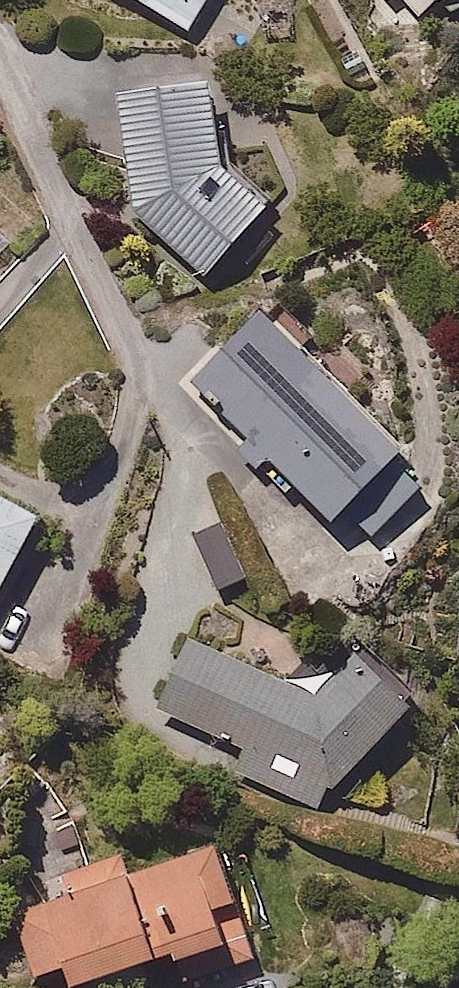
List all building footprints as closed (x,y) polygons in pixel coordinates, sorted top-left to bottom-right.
[(193,33),(212,0),(138,0),(193,33)] [(422,18),(444,0),(408,0),(422,18)] [(213,81),(124,90),(138,216),(206,274),(267,203),(222,165),(213,81)] [(389,467),(408,450),(272,308),(196,380),(360,552),(418,497),(389,467)] [(8,594),(48,514),(0,490),(0,590),(8,594)] [(307,697),(196,639),(162,704),(243,746),(232,767),(311,809),(318,795),(412,705),(357,648),(307,697)] [(42,879),(48,898),(15,908),(36,978),(67,970),(72,987),(224,943),(230,965),(254,958),(222,848),(126,876),(120,856),(42,879)]
